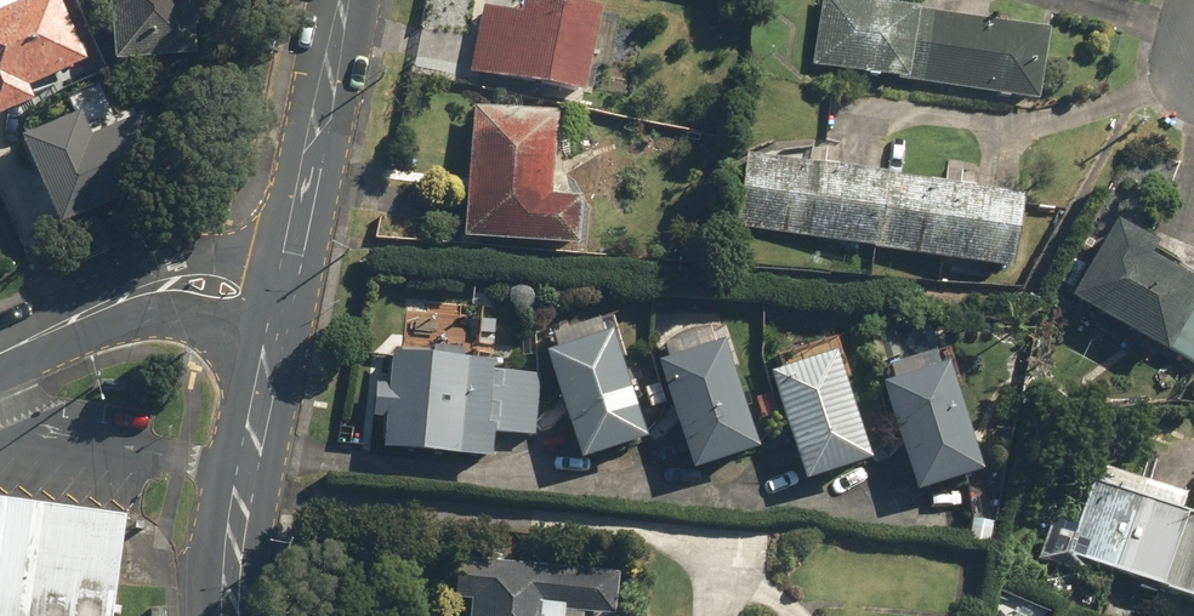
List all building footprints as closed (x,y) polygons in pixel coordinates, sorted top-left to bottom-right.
[(22,104),(18,95),(80,67),(49,0),(0,0),(0,114),(22,104)] [(110,68),(189,62),(184,0),(104,0),(110,68)] [(479,8),(462,79),(570,105),(591,17),(518,0),(513,0),(510,15),(479,8)] [(817,0),(806,73),(1039,107),(1050,34),(817,0)] [(118,109),(61,134),(52,114),(0,136),(0,147),(32,220),(145,171),(118,109)] [(544,114),(463,109),(455,249),(565,256),(568,204),(538,202),(544,114)] [(768,157),(722,149),(709,227),(1011,277),(1024,199),(973,191),(977,163),(946,158),(942,185),(834,168),(837,151),(821,148),(818,165),(802,162),(805,143),(772,137),(768,157)] [(1112,217),(1063,301),(1193,377),(1193,297),(1144,268),(1158,243),(1112,217)] [(575,422),(557,428),(571,471),(635,451),(598,336),(534,357),(547,397),(565,392),(575,422)] [(452,355),(381,348),(376,394),(366,393),(363,417),(378,419),(374,458),(482,469),(485,435),(481,435),(488,371),(451,367),(452,355)] [(714,350),(648,368),(654,388),(639,391),(645,412),(660,408),(680,480),(746,462),(714,350)] [(759,422),(772,418),(795,492),(865,469),(830,361),(762,383),(765,392),(751,396),(759,422)] [(940,367),(871,388),(906,499),(975,477),(940,367)] [(534,373),(495,371),(491,442),(529,445),(534,373)] [(1071,535),(1046,525),(1033,560),(1083,579),(1087,568),(1193,609),(1193,510),(1095,472),(1071,535)] [(116,546),(0,531),(0,615),(107,615),(116,546)] [(456,566),(453,612),(463,613),(463,615),(607,615),(610,577),(456,566)]
